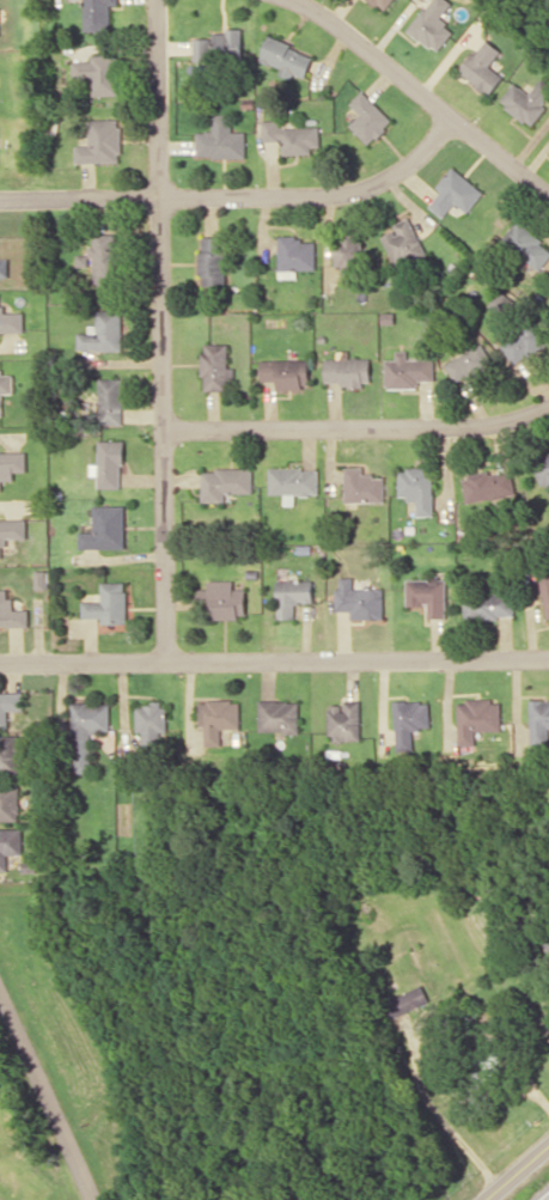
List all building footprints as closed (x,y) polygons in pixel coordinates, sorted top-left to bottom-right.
[(110,30),(109,4),(118,4),(118,0),(83,0),(84,30),(110,30)] [(386,10),(392,0),(371,0),(386,10)] [(440,18),(452,2),(450,0),(431,0),(408,29),(437,52),(454,30),(440,18)] [(193,37),(193,59),(242,59),(242,27),(225,27),(225,31),(212,31),(212,37),(193,37)] [(314,52),(267,37),(259,62),(292,72),(306,77),(314,52)] [(504,76),(490,66),(502,50),(485,37),(459,71),(489,95),(504,76)] [(118,93),(117,53),(90,54),(90,61),(73,61),(73,78),(92,77),(92,94),(118,93)] [(515,82),(499,101),(529,125),(548,100),(548,83),(541,77),(529,93),(515,82)] [(393,119),(362,90),(350,103),(360,112),(348,125),(370,145),(393,119)] [(245,131),(232,131),(232,114),(212,114),(212,132),(197,132),(196,156),(245,157),(245,131)] [(75,145),(75,162),(120,161),(119,118),(88,118),(89,145),(75,145)] [(282,154),(312,153),(312,147),(320,146),(319,126),(279,127),(279,119),(262,119),(263,140),(282,140),(282,154)] [(442,217),(456,202),(467,212),(484,193),(454,165),(435,186),(441,191),(429,205),(442,217)] [(393,224),(395,229),(382,235),(397,268),(427,254),(409,216),(393,224)] [(537,271),(548,257),(548,248),(517,220),(501,239),(537,271)] [(116,233),(91,233),(90,261),(94,261),(93,283),(115,283),(116,233)] [(227,285),(228,236),(201,236),(201,284),(227,285)] [(342,283),(363,282),(363,236),(333,236),(334,265),(342,265),(342,283)] [(315,237),(278,238),(279,278),(297,278),(297,269),(316,269),(315,237)] [(506,316),(516,302),(501,290),(490,305),(506,316)] [(0,313),(0,293),(0,332),(23,331),(23,312),(0,313)] [(121,310),(96,310),(97,324),(89,324),(89,332),(78,332),(79,350),(122,349),(121,310)] [(500,343),(514,364),(548,341),(548,333),(538,317),(500,343)] [(202,390),(232,390),(233,367),(227,367),(228,343),(203,342),(202,390)] [(445,363),(458,386),(495,366),(483,342),(445,363)] [(434,359),(407,359),(407,351),(396,351),(396,360),(386,360),(386,388),(419,387),(418,380),(435,380),(434,359)] [(277,388),(310,387),(309,358),(260,360),(261,380),(276,380),(277,388)] [(371,358),(325,358),(326,385),(371,384),(371,358)] [(1,415),(1,393),(12,393),(12,375),(1,375),(1,369),(0,369),(0,415),(1,415)] [(98,379),(99,424),(123,423),(121,378),(98,379)] [(122,488),(123,440),(98,440),(98,463),(90,463),(90,475),(98,475),(98,487),(122,488)] [(1,490),(1,480),(13,480),(13,471),(26,471),(26,451),(0,452),(0,490),(1,490)] [(534,458),(548,499),(548,452),(534,458)] [(384,475),(363,475),(363,466),(344,466),(345,502),(385,501),(384,475)] [(201,469),(202,502),(225,501),(225,493),(253,492),(252,467),(201,469)] [(318,467),(269,468),(269,494),(319,493),(318,467)] [(417,515),(434,515),(434,467),(399,468),(399,499),(417,499),(417,515)] [(516,496),(512,469),(463,476),(467,504),(516,496)] [(125,504),(93,505),(93,531),(79,532),(80,548),(125,548),(125,504)] [(0,519),(0,557),(5,557),(5,538),(27,537),(26,519),(0,519)] [(35,588),(48,589),(48,570),(36,570),(35,588)] [(547,618),(548,618),(548,570),(539,572),(547,618)] [(336,610),(350,610),(350,619),(383,619),(383,589),(353,588),(353,577),(337,577),(336,610)] [(446,618),(445,577),(406,578),(407,605),(428,605),(428,618),(446,618)] [(207,617),(245,618),(246,588),(233,588),(233,580),(207,579),(207,589),(197,589),(196,610),(207,610),(207,617)] [(277,619),(295,619),(295,603),(312,603),(312,579),(277,580),(277,619)] [(126,624),(126,582),(101,581),(100,601),(81,601),(81,617),(101,617),(101,623),(126,624)] [(14,609),(14,598),(7,598),(7,589),(0,589),(0,626),(28,626),(29,609),(14,609)] [(464,593),(465,618),(514,617),(513,592),(464,593)] [(9,727),(8,710),(24,709),(23,691),(0,692),(0,727),(9,727)] [(500,698),(465,699),(465,704),(457,704),(458,743),(474,743),(474,730),(500,730),(500,698)] [(239,728),(239,699),(199,700),(200,745),(221,744),(221,728),(239,728)] [(299,700),(259,699),(258,730),(298,731),(299,700)] [(530,699),(528,744),(548,744),(548,727),(548,700),(530,699)] [(429,728),(428,700),(393,701),(395,748),(412,747),(411,729),(429,728)] [(360,740),(359,701),(327,702),(328,741),(360,740)] [(91,772),(90,732),(110,731),(109,702),(72,703),(74,773),(91,772)] [(136,703),(136,731),(141,731),(142,749),(160,749),(160,732),(166,732),(165,703),(136,703)] [(19,734),(0,735),(0,773),(20,773),(19,734)] [(19,821),(21,786),(0,785),(0,821),(19,821)] [(8,870),(8,854),(23,853),(22,828),(0,828),(0,870),(8,870)] [(539,932),(548,947),(548,925),(539,932)] [(385,1000),(392,1016),(428,1001),(421,984),(385,1000)] [(478,1049),(475,1080),(495,1082),(498,1050),(478,1049)]
